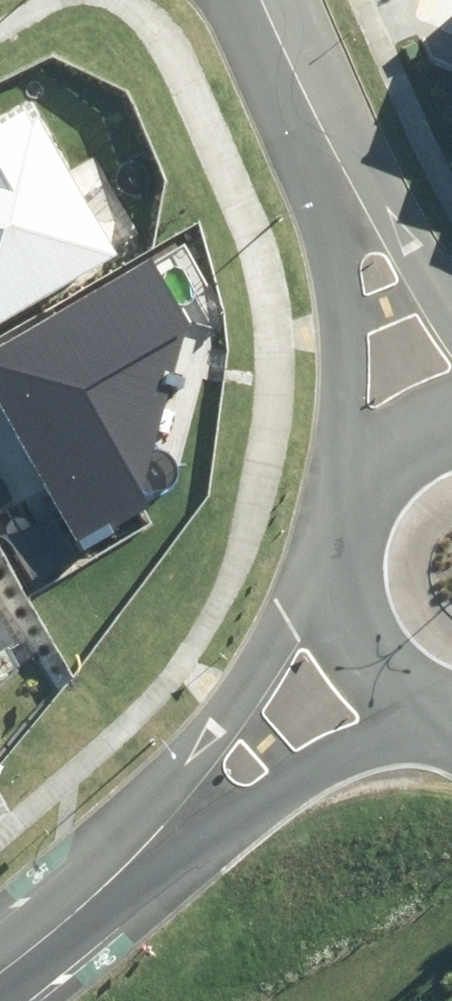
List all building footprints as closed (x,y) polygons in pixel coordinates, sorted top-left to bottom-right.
[(118,254),(40,120),(32,124),(25,113),(0,127),(0,322),(118,254)] [(142,492),(188,324),(153,260),(0,346),(0,400),(77,542),(148,503),(142,492)] [(13,640),(0,617),(0,647),(13,640)]
